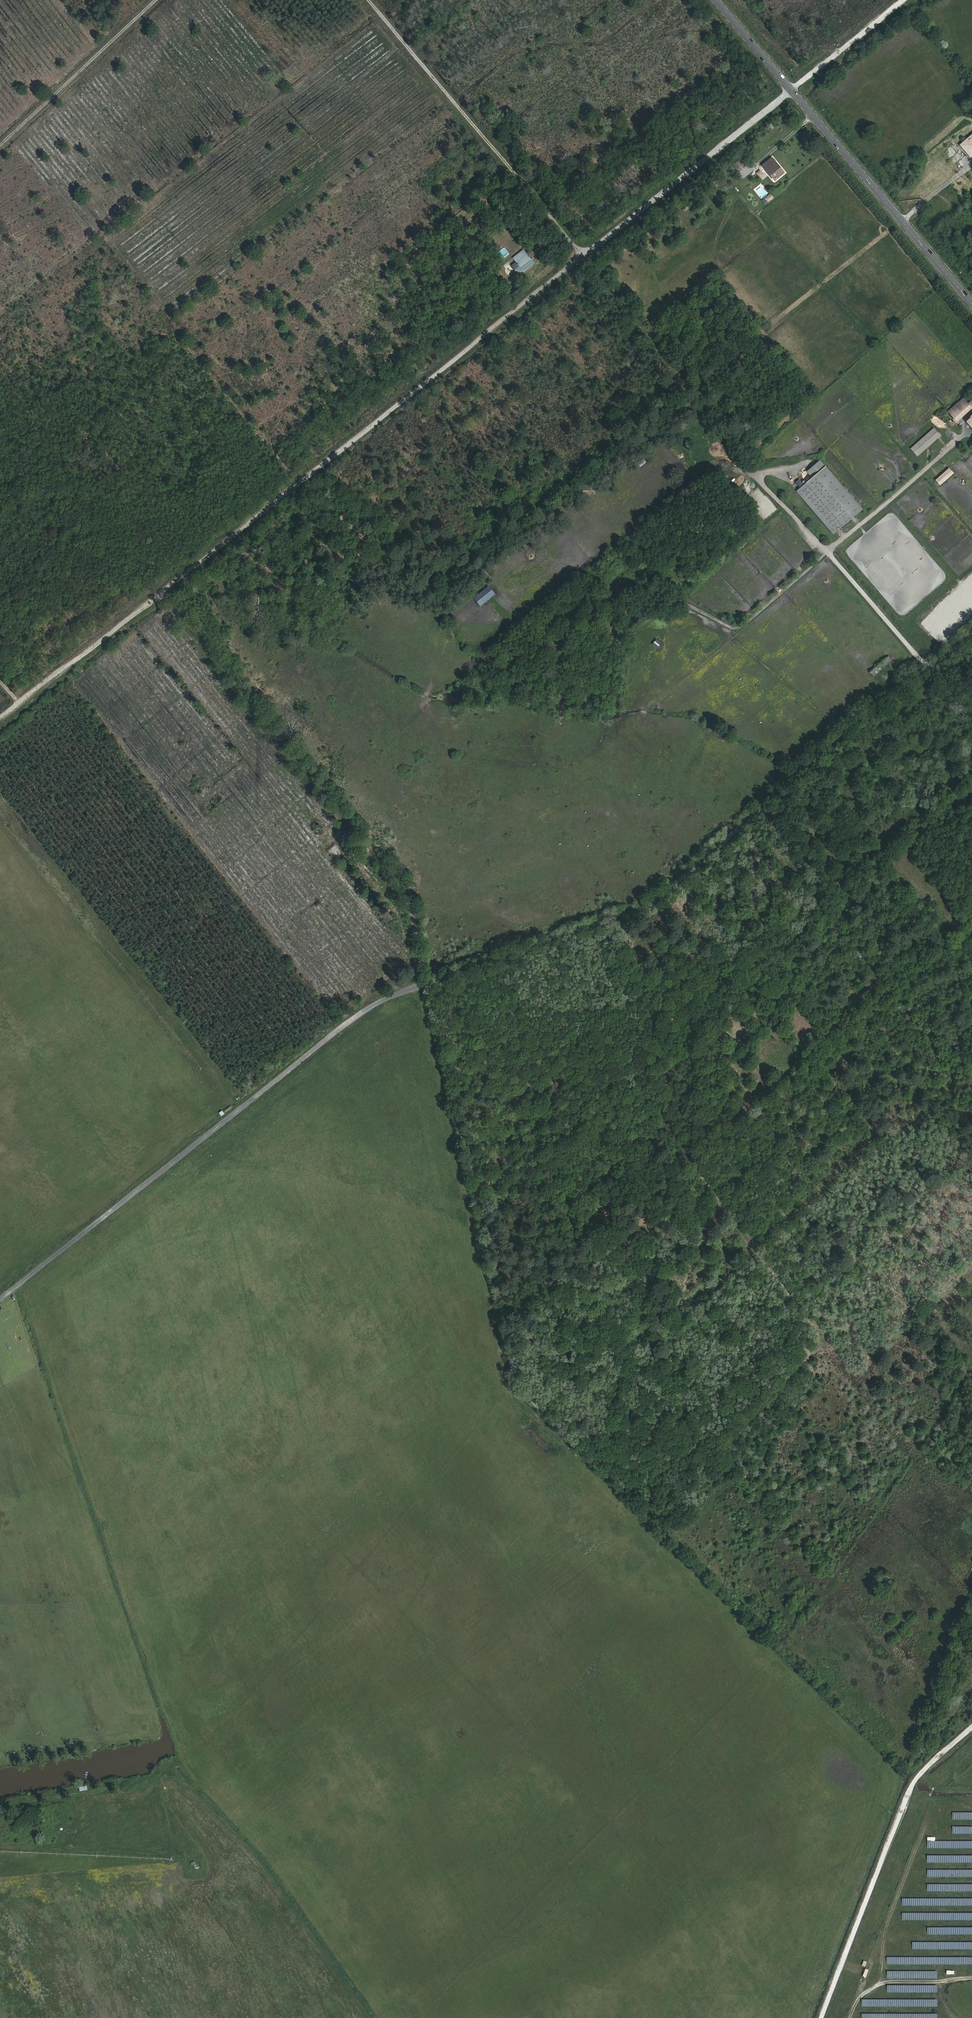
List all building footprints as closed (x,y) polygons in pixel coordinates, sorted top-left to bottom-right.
[(971,135),(971,130),(956,143),(959,147),(971,135)] [(959,147),(969,160),(971,157),(971,135),(959,147)] [(740,159),(734,166),(740,172),(746,165),(740,159)] [(781,185),(790,177),(777,162),(768,170),(781,185)] [(754,170),(749,164),(742,170),(747,176),(754,170)] [(539,268),(531,258),(517,270),(525,279),(539,268)] [(968,400),(951,414),(960,422),(971,413),(971,404),(968,400)] [(918,454),(941,433),(938,430),(915,451),(918,454)] [(918,454),(921,458),(944,437),(941,433),(918,454)] [(644,459),(637,462),(640,467),(646,463),(644,459)] [(815,481),(828,469),(823,464),(810,475),(815,481)] [(950,468),(935,480),(940,486),(955,474),(950,468)] [(867,511),(828,469),(815,481),(812,484),(800,494),(838,536),(867,511)] [(815,481),(809,475),(806,478),(812,484),(815,481)] [(495,594),(489,586),(475,598),(481,606),(495,594)] [(889,656),(869,672),(873,677),(893,660),(889,656)]
